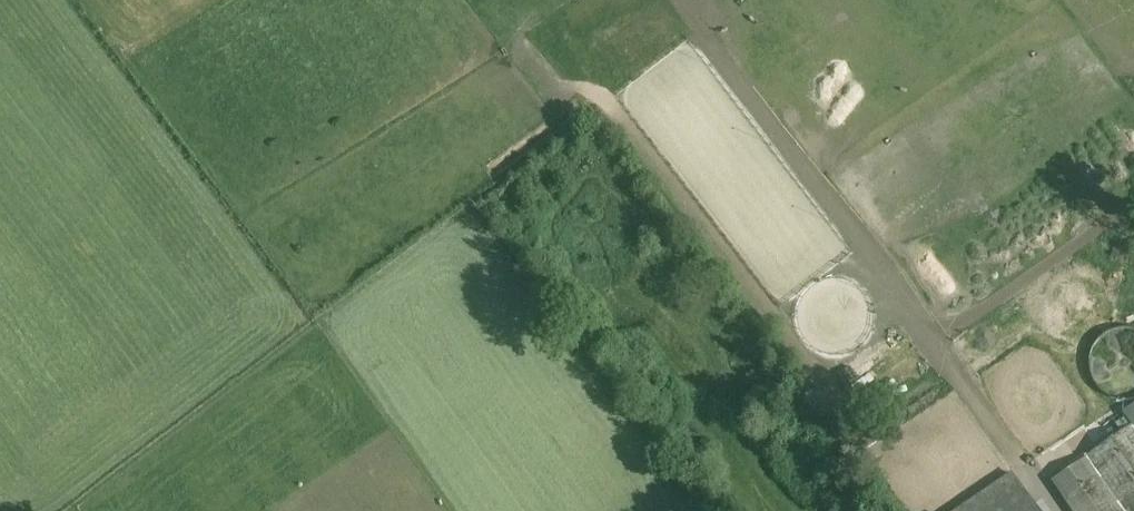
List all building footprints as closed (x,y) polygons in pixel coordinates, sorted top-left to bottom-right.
[(1088,364),(1088,367),(1089,369),(1089,372),(1090,374),(1090,377),(1091,379),(1094,384),(1095,386),(1097,388),(1098,390),(1100,391),(1102,393),(1104,395),(1106,396),(1111,398),(1113,399),(1118,400),(1121,401),(1126,401),(1131,401),(1133,400),(1133,328),(1132,328),(1127,327),(1125,327),(1120,328),(1117,328),(1115,329),(1110,331),(1107,332),(1103,334),(1101,336),(1099,338),(1097,340),(1096,342),(1094,344),(1093,346),(1092,348),(1091,350),(1090,353),(1089,355),(1089,358),(1088,360),(1088,364)] [(1102,476),(1065,501),(1071,510),(1133,510),(1133,424),(1132,425),(1126,417),(1115,425),(1120,433),(1088,454),(1102,476)] [(1031,504),(1010,474),(955,510),(1036,510),(1031,504)]
